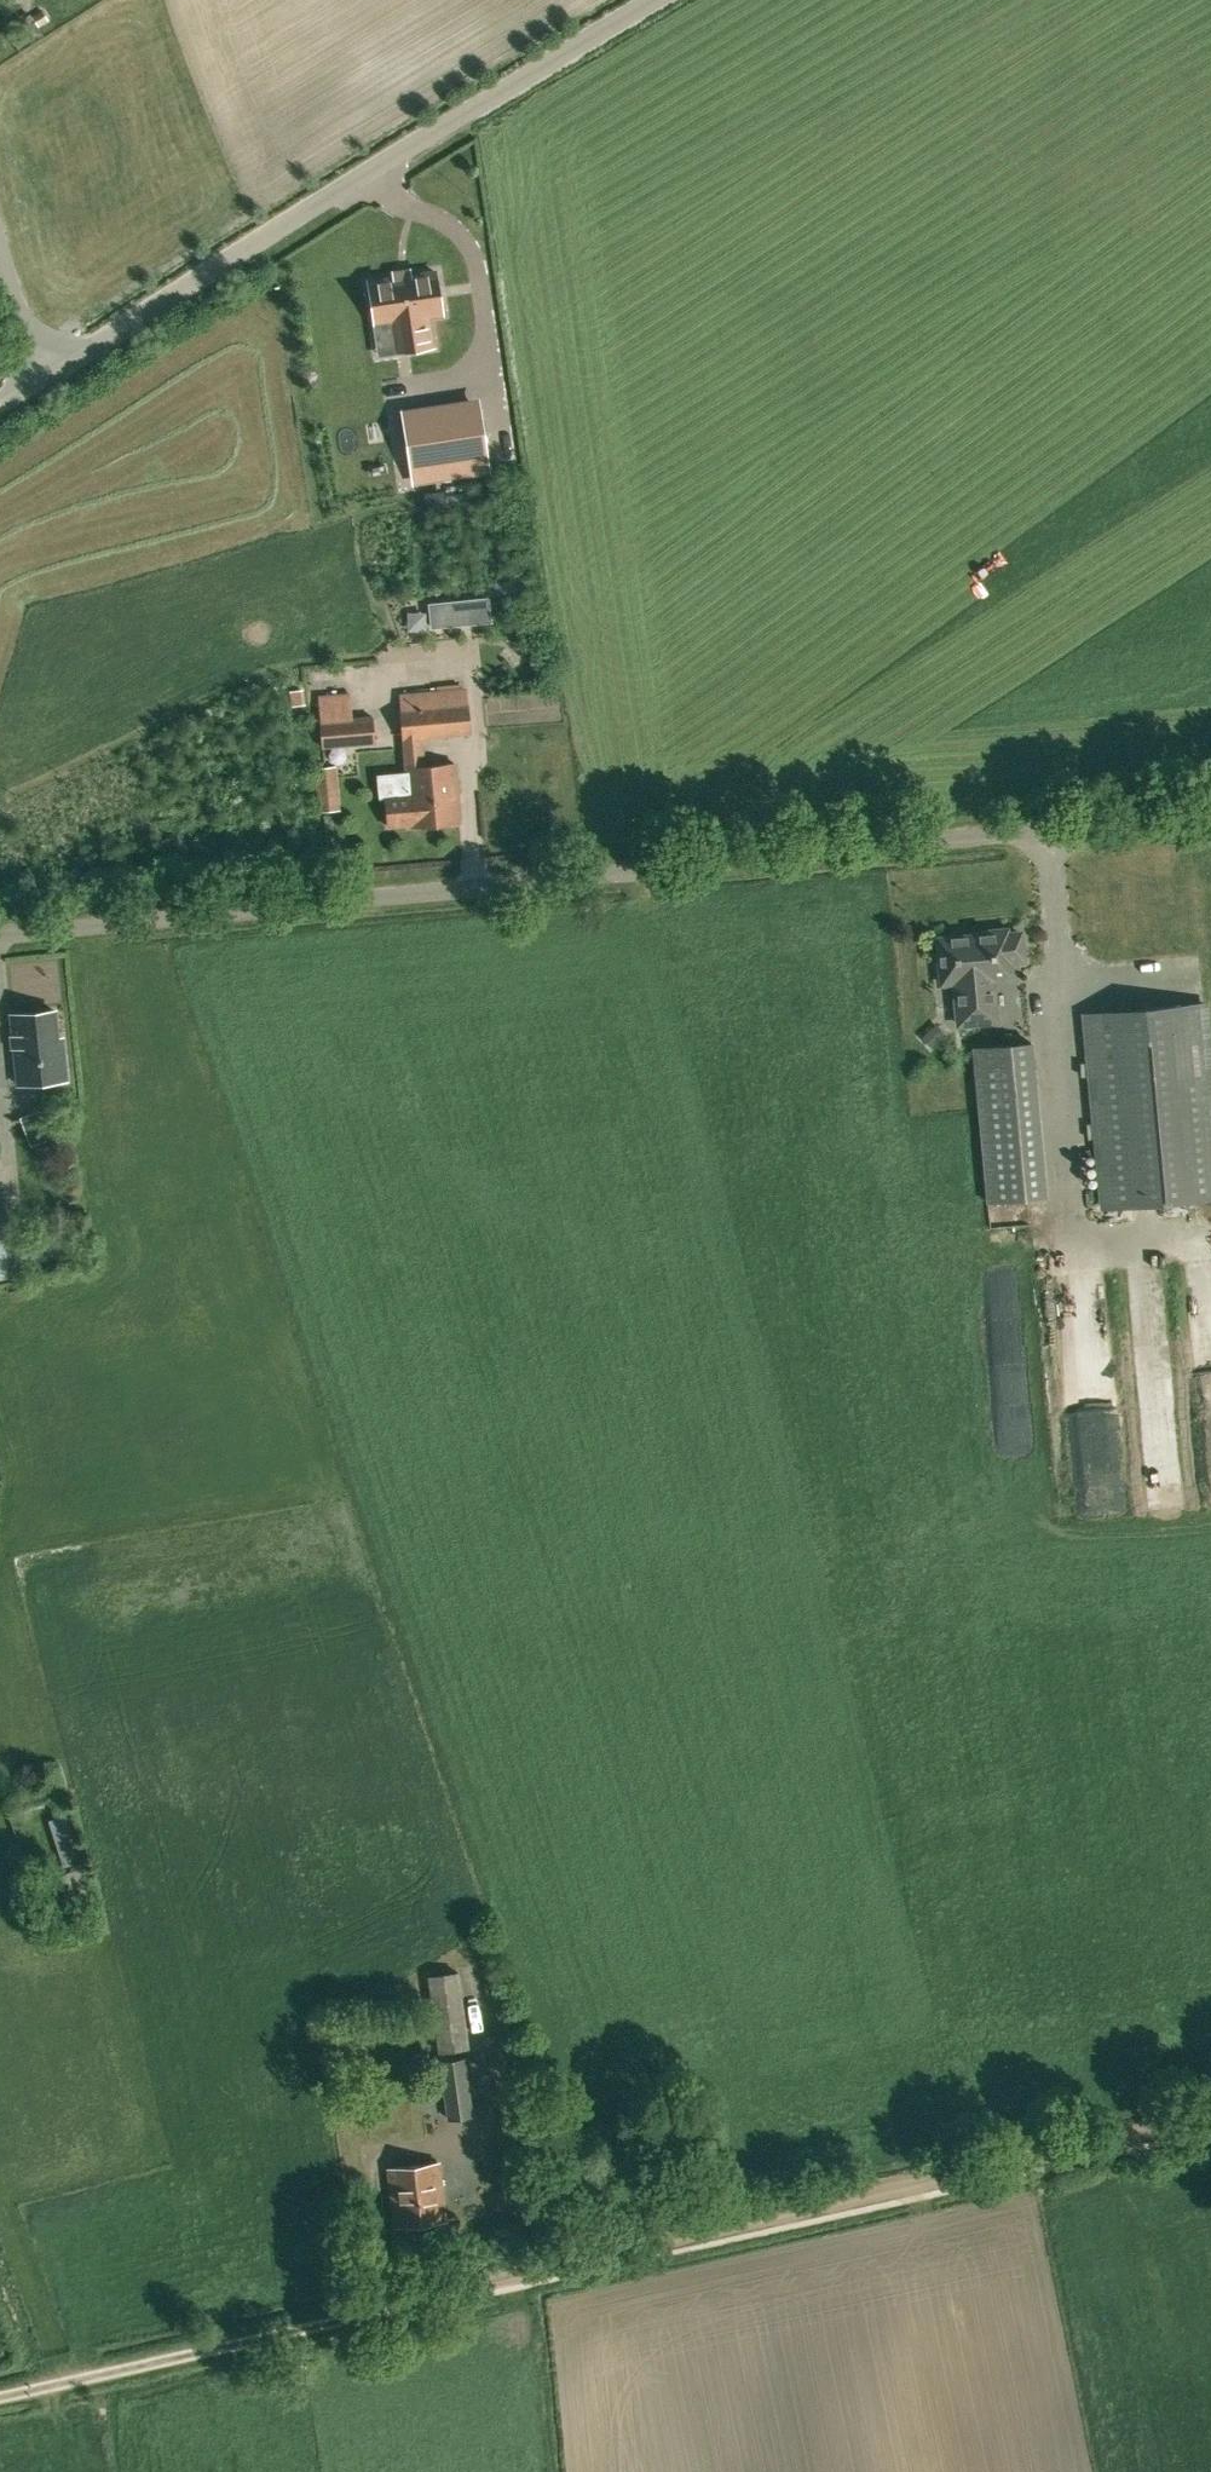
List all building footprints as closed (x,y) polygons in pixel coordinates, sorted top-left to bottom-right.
[(368,282),(374,323),(392,320),(397,351),(432,346),(427,315),(442,313),(436,272),(368,282)] [(488,466),(479,403),(405,414),(414,476),(488,466)] [(502,581),(487,583),(488,595),(503,593),(502,581)] [(488,598),(429,604),(431,627),(490,621),(488,598)] [(467,703),(465,688),(400,695),(410,803),(389,805),(391,825),(411,823),(412,825),(460,821),(455,763),(423,766),(421,737),(470,732),(467,703)] [(373,716),(321,721),(323,745),(375,741),(373,716)] [(340,809),(335,766),(313,768),(318,812),(340,809)] [(984,931),(984,934),(937,938),(941,983),(954,981),(958,1023),(996,1020),(992,978),(1011,977),(1009,961),(1023,959),(1020,933),(1007,934),(1007,929),(984,931)] [(1202,1003),(1086,1014),(1104,1207),(1210,1197),(1210,1094),(1202,1003)] [(11,1014),(14,1048),(18,1084),(66,1079),(62,1037),(57,1038),(54,1010),(11,1014)] [(932,1048),(942,1038),(932,1028),(922,1037),(932,1048)] [(973,1048),(987,1201),(1045,1196),(1031,1042),(973,1048)] [(1114,1432),(1112,1382),(1074,1383),(1076,1434),(1114,1432)] [(81,1860),(66,1814),(48,1820),(63,1866),(81,1860)] [(78,1869),(54,1871),(56,1898),(80,1896),(78,1869)] [(433,2021),(438,2052),(469,2048),(465,2017),(433,2021)] [(438,2059),(447,2118),(473,2114),(465,2055),(438,2059)] [(439,2162),(388,2168),(395,2224),(445,2218),(439,2162)]
